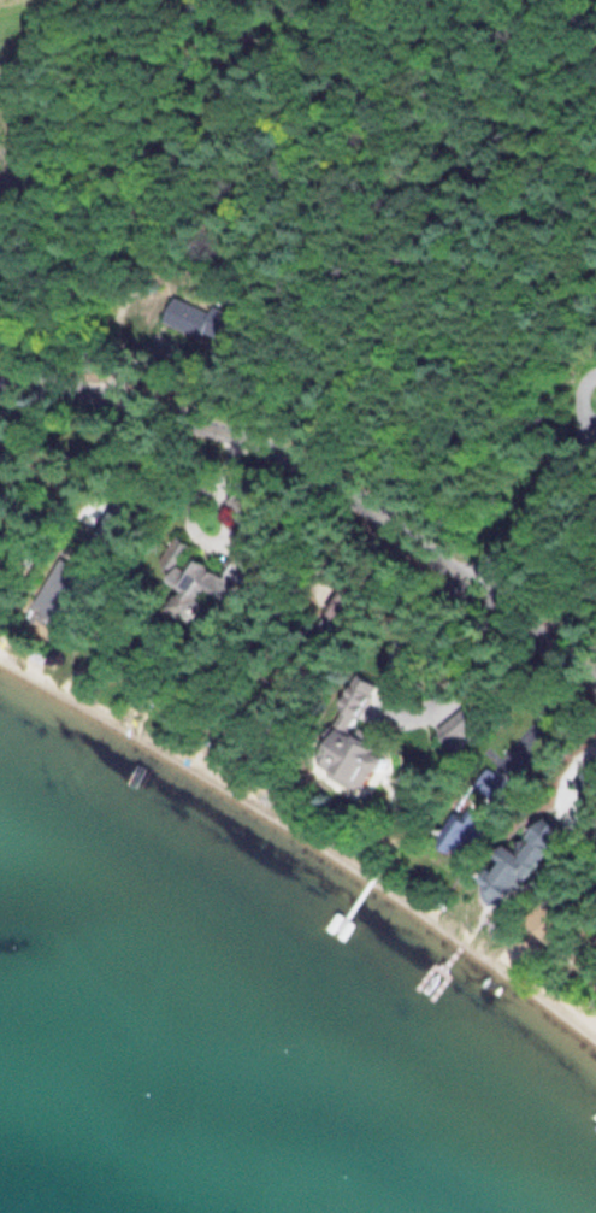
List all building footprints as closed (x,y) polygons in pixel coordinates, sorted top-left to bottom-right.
[(2,277),(14,240),(0,236),(0,276),(2,277)] [(164,317),(224,345),(240,311),(221,302),(216,312),(175,293),(164,317)] [(194,545),(176,534),(160,561),(172,569),(167,578),(181,586),(168,608),(186,619),(206,587),(218,594),(228,578),(195,558),(190,568),(183,564),(194,545)] [(34,602),(50,613),(79,570),(62,559),(34,602)] [(311,764),(362,790),(380,754),(366,746),(371,737),(353,728),(376,684),(356,674),(311,764)] [(478,728),(462,707),(433,729),(449,750),(478,728)] [(475,846),(490,821),(466,807),(461,815),(454,811),(436,841),(459,855),(467,841),(475,846)] [(561,825),(543,813),(518,851),(504,842),(480,878),(487,883),(482,892),(507,909),(561,825)]
